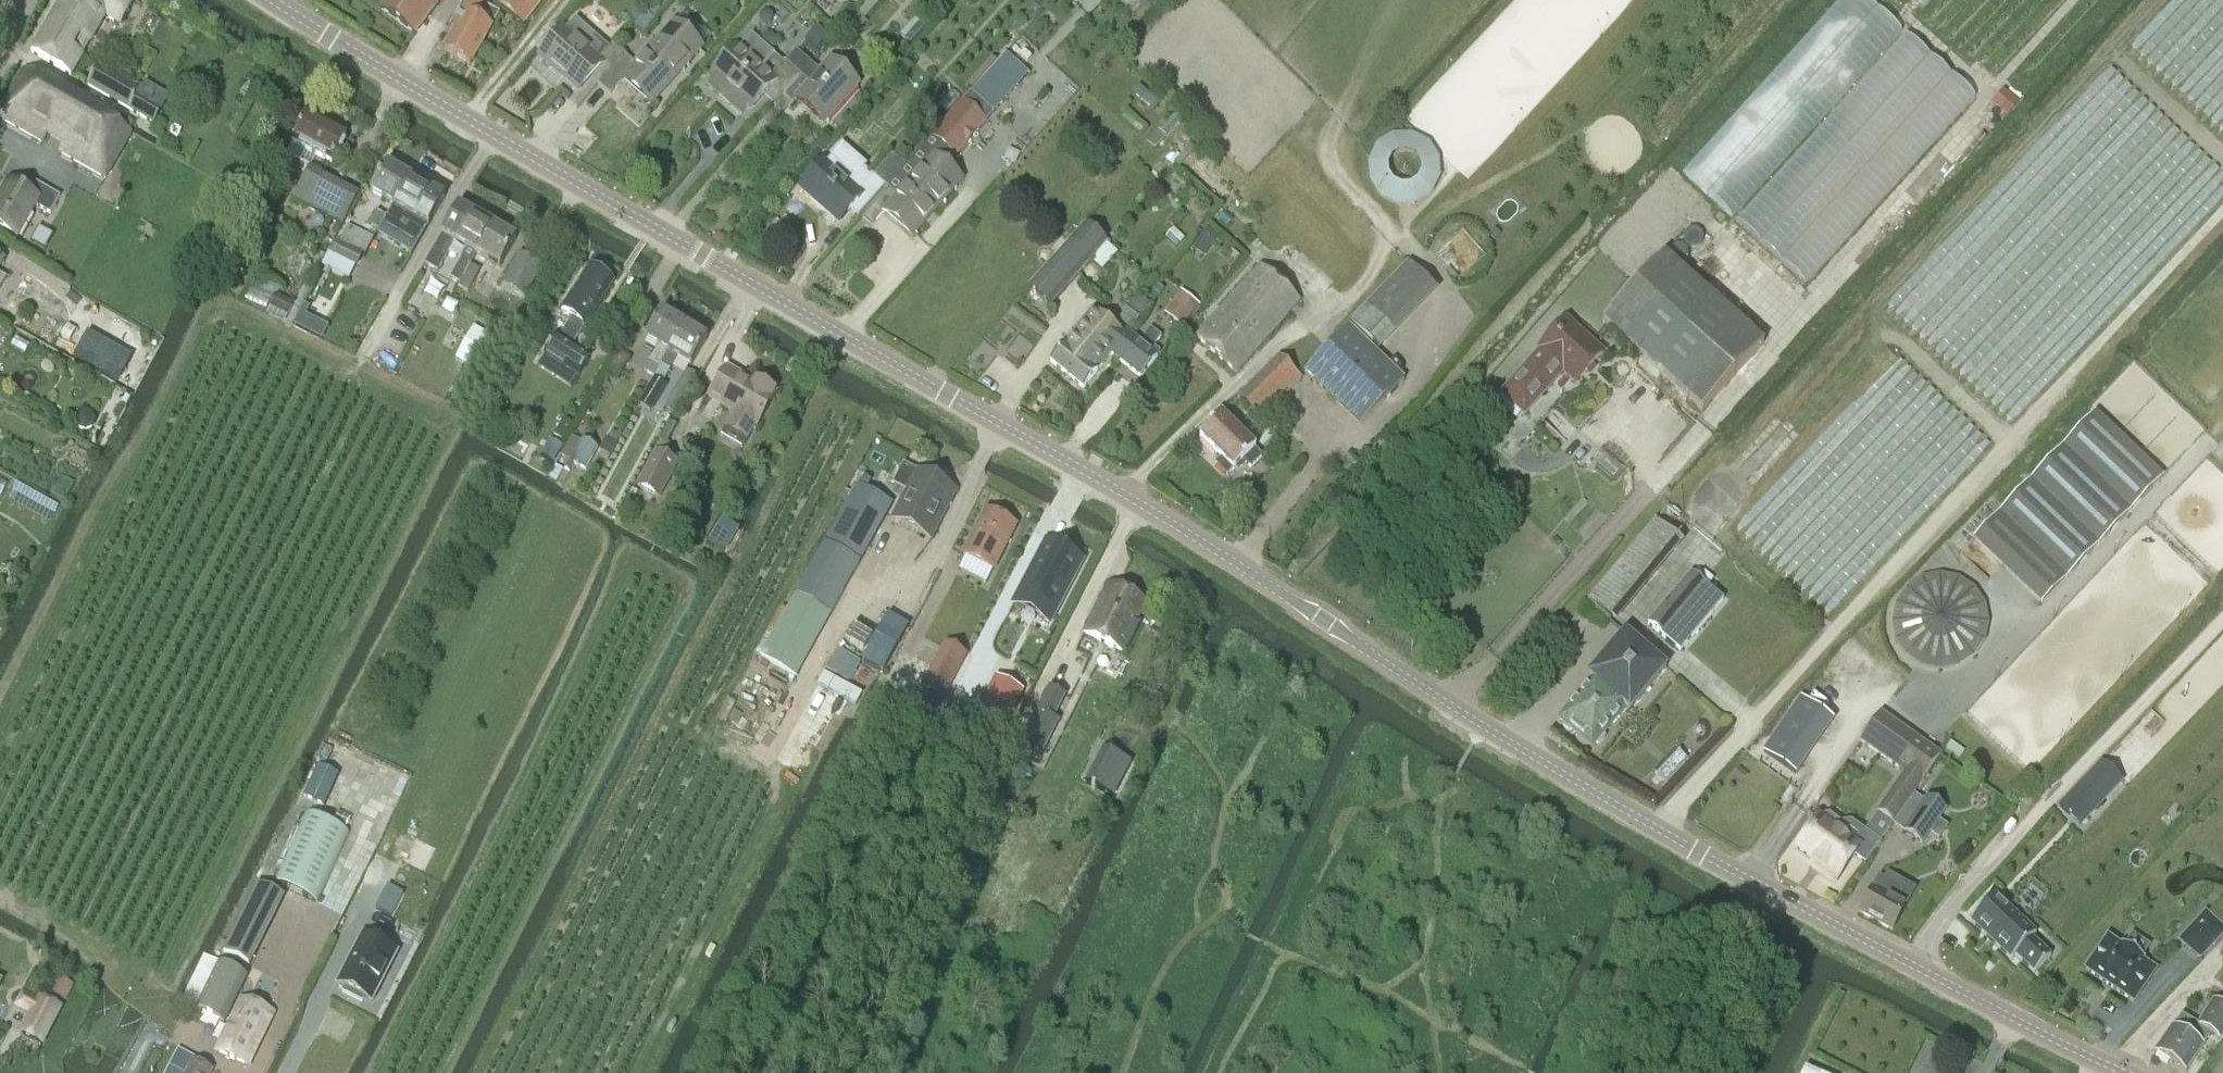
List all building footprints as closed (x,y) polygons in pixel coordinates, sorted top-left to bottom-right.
[(135,0),(62,0),(31,53),(71,76),(105,17),(120,26),(135,0)] [(438,0),(390,0),(383,10),(414,32),(438,0)] [(484,9),(467,0),(466,0),(451,27),(455,31),(444,50),(470,65),(490,28),(491,29),(500,14),(486,6),(484,9)] [(523,25),(542,0),(496,0),(494,3),(523,25)] [(1904,26),(1871,0),(1834,0),(1740,118),(1744,122),(1731,139),(1732,139),(1727,146),(1738,154),(1749,140),(1760,149),(1744,168),(1755,177),(1760,171),(1767,177),(1780,160),(1789,167),(1873,61),(1874,63),(1904,26)] [(644,11),(633,24),(644,34),(655,21),(644,11)] [(915,15),(896,37),(907,46),(925,24),(915,15)] [(603,78),(623,55),(611,44),(606,50),(575,21),(542,58),(574,87),(592,67),(603,78)] [(635,66),(623,55),(603,78),(615,88),(624,77),(650,101),(697,50),(671,26),(635,66)] [(813,48),(825,35),(816,27),(804,40),(813,48)] [(1737,221),(1807,283),(1976,94),(1906,32),(1737,221)] [(714,76),(747,106),(764,87),(775,97),(807,62),(795,51),(784,63),(752,34),(714,76)] [(1003,53),(991,66),(1016,88),(1027,74),(1003,53)] [(819,72),(807,62),(775,97),(787,108),(797,97),(823,120),(853,87),(827,63),(819,72)] [(166,105),(99,66),(87,86),(154,125),(166,105)] [(23,72),(0,113),(0,119),(44,144),(47,138),(62,147),(59,152),(106,179),(131,133),(23,72)] [(980,79),(967,92),(972,96),(992,114),(1004,101),(980,79)] [(2003,89),(1991,102),(2007,116),(2019,103),(2003,89)] [(986,122),(963,102),(931,137),(954,157),(986,122)] [(331,163),(344,134),(306,115),(292,144),(331,163)] [(1420,211),(1448,153),(1390,125),(1362,183),(1420,211)] [(821,138),(811,149),(818,155),(828,143),(821,138)] [(896,197),(884,187),(864,210),(876,220),(886,209),(912,233),(960,178),(934,155),(896,197)] [(891,155),(872,176),(884,187),(903,166),(891,155)] [(864,210),(884,187),(872,176),(857,192),(826,164),(803,190),(835,219),(852,200),(864,210)] [(392,205),(408,177),(385,165),(370,192),(392,205)] [(293,200),(342,226),(358,195),(309,169),(293,200)] [(374,240),(372,239),(364,254),(385,266),(400,241),(389,235),(402,211),(427,225),(443,197),(408,177),(392,205),(393,205),(386,218),(385,217),(378,230),(379,230),(374,240)] [(60,197),(35,182),(28,194),(8,182),(0,197),(0,228),(17,237),(35,205),(50,214),(60,197)] [(456,206),(440,234),(423,263),(436,271),(452,243),(466,251),(450,280),(458,284),(474,254),(490,227),(456,206)] [(378,230),(385,217),(377,212),(369,225),(378,230)] [(32,241),(47,248),(54,231),(39,225),(32,241)] [(339,241),(364,254),(372,239),(348,225),(339,241)] [(474,254),(458,284),(459,285),(457,287),(468,293),(480,271),(470,266),(476,256),(497,268),(513,240),(490,227),(474,254)] [(1052,307),(1110,247),(1087,227),(1032,287),(1052,307)] [(1458,275),(1486,253),(1465,227),(1438,250),(1458,275)] [(1206,229),(1191,247),(1204,257),(1218,239),(1206,229)] [(364,255),(333,241),(326,256),(357,269),(364,255)] [(1763,343),(1739,321),(1664,254),(1604,320),(1703,410),(1763,343)] [(522,299),(540,269),(517,256),(500,286),(522,299)] [(560,310),(573,318),(560,338),(557,336),(544,356),(578,378),(590,359),(571,346),(610,282),(587,268),(560,310)] [(1260,269),(1197,341),(1236,374),(1298,303),(1260,269)] [(439,298),(445,285),(431,280),(426,293),(439,298)] [(1153,286),(1144,298),(1152,303),(1161,291),(1153,286)] [(1182,292),(1164,315),(1181,328),(1199,306),(1182,292)] [(271,308),(268,315),(285,323),(292,326),(300,307),(275,295),(269,307),(271,308)] [(437,308),(452,317),(459,305),(443,296),(437,308)] [(1137,296),(1118,321),(1131,331),(1150,306),(1137,296)] [(295,324),(324,337),(333,317),(304,304),(295,324)] [(1126,337),(1125,336),(1093,310),(1050,363),(1082,389),(1109,355),(1126,337)] [(643,340),(656,347),(642,371),(652,377),(682,325),(659,312),(643,340)] [(1540,349),(1541,350),(1502,390),(1523,410),(1563,370),(1577,382),(1604,352),(1567,319),(1540,349)] [(705,338),(682,325),(652,377),(661,382),(675,359),(689,366),(705,338)] [(1362,427),(1405,382),(1347,327),(1304,371),(1362,427)] [(1127,334),(1125,336),(1126,337),(1109,355),(1138,378),(1155,357),(1149,352),(1159,339),(1149,331),(1138,343),(1127,334)] [(1252,425),(1299,378),(1279,359),(1233,405),(1252,425)] [(755,425),(776,390),(761,382),(759,385),(725,365),(707,396),(734,412),(725,426),(745,438),(753,424),(755,425)] [(686,370),(666,406),(679,413),(699,378),(686,370)] [(78,415),(75,422),(79,430),(85,433),(91,429),(94,422),(91,415),(84,412),(78,415)] [(1262,457),(1255,450),(1256,450),(1222,416),(1200,438),(1222,460),(1216,465),(1228,476),(1233,471),(1234,472),(1244,461),(1251,469),(1262,457)] [(2093,416),(1974,540),(2042,604),(2160,479),(2093,416)] [(635,440),(647,445),(657,423),(645,418),(635,440)] [(666,430),(660,440),(667,444),(673,434),(666,430)] [(607,438),(600,450),(610,456),(617,444),(607,438)] [(562,449),(549,441),(540,458),(553,465),(562,449)] [(568,462),(585,471),(596,451),(580,442),(568,462)] [(660,497),(677,463),(655,451),(637,485),(660,497)] [(915,471),(904,466),(894,485),(905,491),(891,518),(931,538),(956,491),(916,470),(915,471)] [(857,486),(830,540),(786,610),(781,608),(754,657),(795,680),(860,568),(892,504),(857,486)] [(993,570),(1015,527),(985,512),(963,555),(993,570)] [(738,529),(720,519),(710,535),(729,545),(738,529)] [(1659,523),(1597,602),(1625,625),(1688,546),(1659,523)] [(1081,561),(1046,543),(1014,604),(1026,610),(1032,600),(1054,611),(1081,561)] [(1680,651),(1723,600),(1691,573),(1648,624),(1680,651)] [(1984,641),(1988,622),(1984,604),(1973,588),(1958,577),(1939,574),(1921,577),(1905,588),(1894,604),(1891,622),(1894,641),(1905,656),(1921,667),(1939,671),(1958,667),(1973,656),(1984,641)] [(1115,668),(1147,602),(1109,584),(1084,634),(1111,648),(1104,663),(1115,668)] [(864,656),(886,612),(867,603),(845,647),(864,656)] [(862,664),(882,675),(908,630),(889,618),(862,664)] [(1629,711),(1666,668),(1625,633),(1588,677),(1593,680),(1560,719),(1563,722),(1563,727),(1569,731),(1574,730),(1592,746),(1594,744),(1599,745),(1605,738),(1603,734),(1625,708),(1629,711)] [(948,693),(967,655),(945,644),(916,700),(937,711),(947,692),(948,693)] [(825,674),(848,688),(861,666),(838,652),(825,674)] [(1023,692),(996,678),(971,724),(998,738),(1023,692)] [(1021,743),(1042,754),(1058,723),(1053,720),(1062,703),(1061,702),(1060,703),(1045,696),(1048,690),(1049,690),(1049,689),(1048,689),(1021,743)] [(1801,774),(1833,714),(1797,695),(1765,755),(1801,774)] [(1824,817),(1821,821),(1819,819),(1798,850),(1825,869),(1821,874),(1835,884),(1854,856),(1866,865),(1893,825),(1914,795),(1940,757),(1880,715),(1861,742),(1906,773),(1878,813),(1865,831),(1863,834),(1848,823),(1842,824),(1829,815),(1824,817)] [(1099,748),(1081,784),(1110,799),(1128,763),(1099,748)] [(2059,806),(2070,816),(2082,804),(2093,816),(2126,783),(2103,761),(2059,806)] [(325,806),(341,774),(319,763),(303,795),(325,806)] [(1925,803),(1914,795),(1893,825),(1923,845),(1946,811),(1928,798),(1925,803)] [(274,883),(317,904),(350,835),(305,813),(274,883)] [(1892,931),(1911,896),(1878,879),(1860,914),(1892,931)] [(257,883),(222,952),(241,961),(275,893),(257,883)] [(1994,895),(1969,922),(2011,961),(2015,956),(2034,974),(2050,957),(2031,939),(2036,935),(1994,895)] [(2200,959),(2222,934),(2222,930),(2206,914),(2181,941),(2200,959)] [(397,953),(362,935),(337,984),(344,988),(342,993),(362,1003),(364,998),(372,1002),(397,953)] [(2086,969),(2134,1002),(2156,970),(2142,961),(2144,958),(2124,944),(2122,947),(2108,938),(2086,969)] [(223,1023),(245,978),(217,964),(195,1010),(223,1023)] [(65,1002),(74,985),(57,977),(49,993),(65,1002)] [(41,998),(40,999),(22,989),(13,1006),(31,1016),(22,1033),(42,1043),(60,1008),(41,998)] [(248,1066),(273,1013),(240,997),(215,1051),(248,1066)] [(2156,1052),(2185,1072),(2211,1035),(2219,1041),(2222,1036),(2222,1007),(2212,1000),(2196,1024),(2182,1014),(2156,1052)] [(211,1071),(193,1062),(187,1072),(210,1072),(211,1071)]
